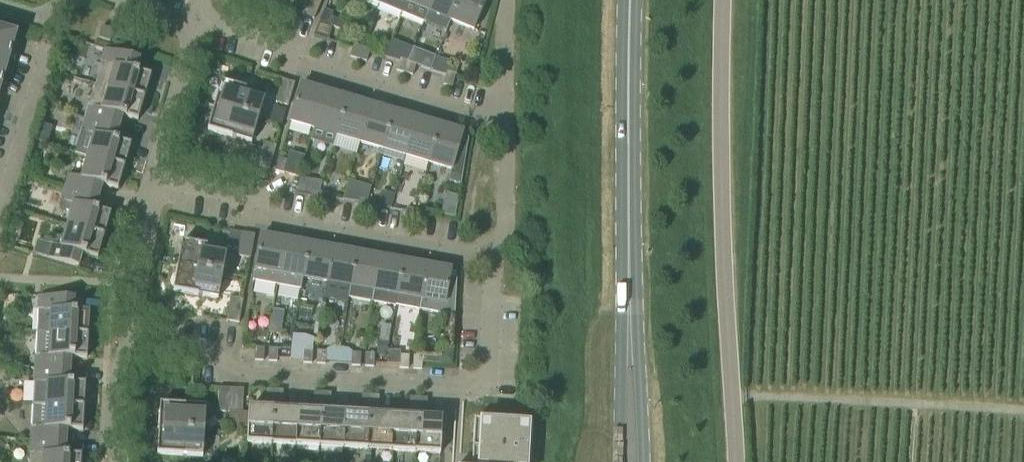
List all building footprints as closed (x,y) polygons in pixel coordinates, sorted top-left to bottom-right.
[(322,0),(308,0),(302,14),(314,19),(322,0)] [(380,5),(402,14),(407,2),(408,0),(382,0),(380,5)] [(402,14),(424,24),(429,12),(434,0),(408,0),(407,2),(402,14)] [(429,12),(451,21),(460,0),(434,0),(429,12)] [(451,21),(474,31),(487,0),(460,0),(451,21)] [(320,21),(328,24),(333,13),(325,10),(320,21)] [(313,36),(328,41),(333,26),(328,24),(320,21),(313,36)] [(110,42),(113,30),(110,29),(102,27),(99,38),(110,42)] [(16,35),(0,31),(0,89),(16,35)] [(359,59),(362,47),(354,45),(350,57),(359,59)] [(362,47),(359,59),(367,62),(370,50),(362,47)] [(106,49),(100,70),(96,84),(145,98),(152,76),(136,71),(140,59),(106,49)] [(405,73),(409,61),(400,59),(397,71),(405,73)] [(409,61),(405,73),(413,75),(417,63),(409,61)] [(452,87),(456,75),(447,72),(444,84),(452,87)] [(276,103),(288,106),(295,83),(288,81),(283,80),(276,103)] [(222,82),(215,106),(259,119),(266,95),(222,82)] [(96,84),(92,97),(85,118),(119,128),(123,116),(138,121),(145,98),(96,84)] [(314,129),(325,92),(301,85),(290,122),(314,129)] [(325,92),(314,129),(337,136),(348,99),(325,92)] [(371,106),(348,99),(337,136),(360,142),(371,106)] [(259,119),(215,106),(208,130),(252,143),(259,119)] [(394,112),(371,106),(360,142),(383,149),(394,112)] [(394,112),(383,149),(406,156),(417,119),(394,112)] [(119,128),(85,118),(81,132),(94,135),(88,157),(125,167),(131,145),(116,140),(119,128)] [(417,119),(406,156),(429,163),(440,126),(417,119)] [(464,133),(440,126),(429,163),(452,170),(448,181),(461,185),(469,139),(463,137),(464,133)] [(264,143),(258,166),(270,169),(276,146),(264,143)] [(125,167),(88,157),(82,178),(69,174),(65,188),(99,197),(102,185),(118,190),(125,167)] [(284,173),(288,161),(279,159),(276,171),(284,173)] [(99,197),(65,188),(59,208),(71,212),(67,226),(105,237),(111,214),(95,210),(99,197)] [(311,195),(310,203),(318,205),(321,192),(312,191),(311,195)] [(321,192),(318,205),(327,206),(329,194),(321,192)] [(456,214),(460,194),(448,192),(445,212),(456,214)] [(380,203),(380,207),(392,209),(395,196),(382,194),(380,203)] [(366,214),(368,201),(359,200),(357,212),(366,214)] [(368,201),(366,214),(374,215),(376,203),(368,201)] [(413,222),(415,210),(407,208),(405,221),(413,222)] [(415,210),(413,222),(421,224),(424,211),(415,210)] [(105,237),(67,226),(64,239),(51,236),(49,244),(37,241),(33,254),(79,267),(82,254),(98,259),(105,237)] [(243,233),(242,233),(231,231),(227,247),(239,249),(238,256),(250,258),(255,235),(243,233)] [(286,240),(261,236),(254,280),(278,285),(286,240)] [(310,245),(286,240),(278,285),(302,289),(304,278),(310,245)] [(182,242),(178,266),(223,275),(227,250),(182,242)] [(333,249),(310,245),(304,278),(327,282),(333,249)] [(357,254),(333,249),(327,282),(351,287),(357,254)] [(357,254),(351,287),(349,299),(372,303),(380,258),(357,254)] [(380,258),(372,303),(395,307),(395,306),(404,262),(380,258)] [(404,262),(395,306),(419,311),(428,267),(404,262)] [(223,275),(178,266),(173,291),(218,299),(223,275)] [(452,271),(428,267),(419,311),(455,317),(457,280),(451,279),(452,271)] [(39,296),(38,318),(37,332),(88,335),(90,312),(74,311),(74,298),(39,296)] [(231,297),(227,320),(239,323),(243,299),(231,297)] [(37,332),(35,368),(70,370),(71,358),(87,359),(88,335),(37,332)] [(388,344),(377,344),(377,356),(388,356),(388,344)] [(255,360),(264,361),(264,348),(256,348),(255,360)] [(278,349),(269,348),(269,361),(277,362),(278,349)] [(278,349),(278,358),(286,358),(287,349),(278,349)] [(389,357),(389,365),(400,365),(400,356),(401,349),(389,349),(389,357)] [(313,351),(304,350),(303,363),(312,364),(313,351)] [(318,351),(317,364),(322,364),(326,364),(326,361),(326,352),(318,351)] [(352,353),(352,363),(351,366),(360,366),(361,353),(352,353)] [(366,354),(365,367),(374,367),(375,354),(366,354)] [(400,356),(400,365),(400,368),(409,369),(409,356),(400,356)] [(422,370),(422,367),(423,357),(414,356),(413,369),(422,370)] [(35,368),(34,382),(33,404),(84,407),(86,384),(70,383),(70,370),(35,368)] [(230,412),(231,388),(219,388),(217,412),(230,412)] [(231,388),(230,412),(242,413),(244,389),(231,388)] [(266,390),(265,410),(249,409),(247,443),(272,444),(274,411),(274,403),(275,390),(266,390)] [(284,390),(275,390),(274,403),(283,403),(284,390)] [(313,413),(298,412),(296,445),(320,447),(322,413),(322,406),(323,393),(314,392),(313,413)] [(332,394),(323,393),(322,406),(331,406),(332,394)] [(370,408),(371,396),(362,395),(361,408),(370,408)] [(370,416),(368,450),(392,451),(394,418),(378,417),(380,396),(371,396),(370,408),(371,408),(370,416)] [(394,418),(392,451),(416,452),(418,419),(418,411),(419,399),(410,398),(409,418),(394,418)] [(419,399),(418,411),(427,412),(427,399),(419,399)] [(33,404),(31,440),(66,442),(67,430),(83,430),(84,407),(33,404)] [(159,429),(204,432),(206,407),(160,404),(159,429)] [(298,412),(274,411),(272,444),(296,445),(298,412)] [(346,415),(322,413),(320,447),(344,448),(346,415)] [(346,415),(344,448),(368,450),(370,416),(346,415)] [(442,420),(418,419),(416,452),(441,454),(442,420)] [(529,424),(474,422),(472,461),(527,461),(529,424)] [(204,432),(159,429),(157,454),(203,457),(204,432)] [(30,461),(81,461),(82,456),(65,455),(66,442),(31,440),(30,461)]
